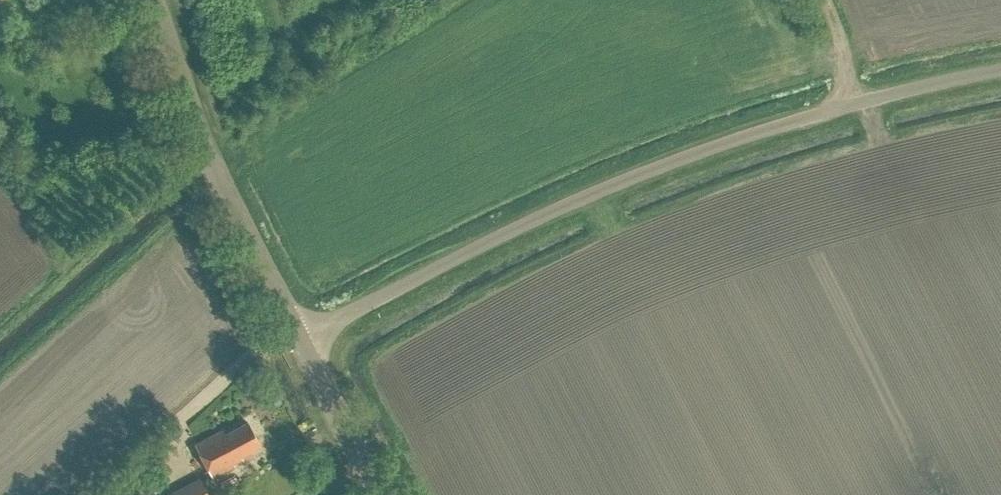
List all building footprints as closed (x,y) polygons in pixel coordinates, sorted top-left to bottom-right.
[(223,430),(195,443),(212,478),(236,467),(233,462),(243,458),(241,454),(260,445),(248,420),(224,432),(223,430)] [(171,494),(207,494),(205,490),(201,492),(196,482),(171,494)]
